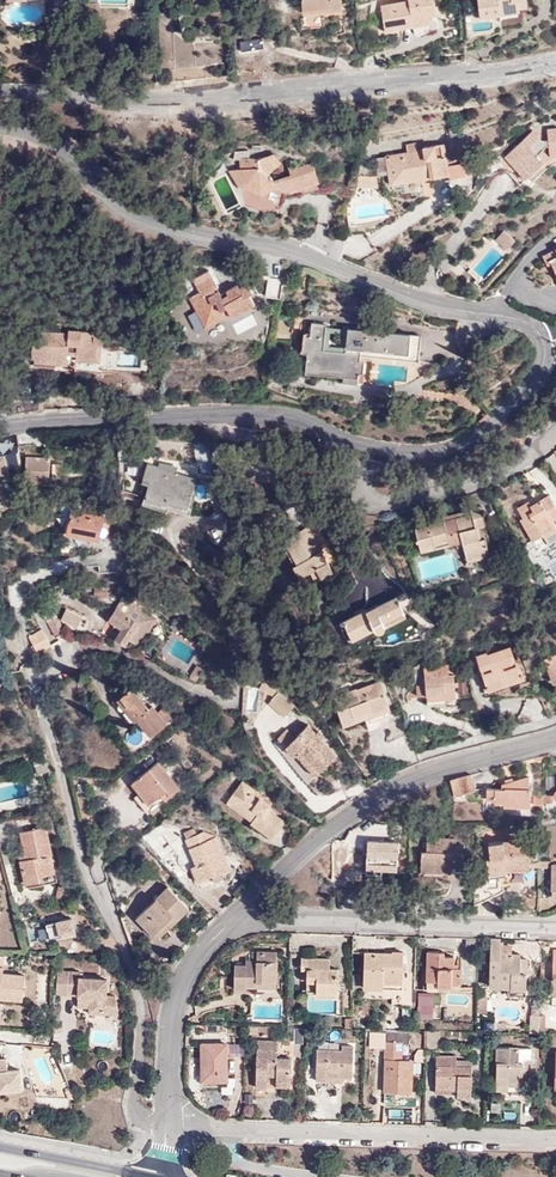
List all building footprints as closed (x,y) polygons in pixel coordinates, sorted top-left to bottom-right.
[(342,5),(342,0),(302,0),(302,8),(342,5)] [(414,26),(413,18),(433,15),(438,14),(435,0),(418,0),(381,6),(385,31),(414,26)] [(528,3),(527,0),(478,0),(480,17),(502,14),(501,10),(519,8),(519,5),(528,3)] [(413,18),(414,26),(434,23),(433,15),(413,18)] [(242,51),(264,48),(262,38),(240,41),(242,51)] [(551,157),(555,156),(555,128),(548,128),(549,140),(543,141),(533,130),(505,156),(527,179),(545,162),(539,153),(549,144),(551,157)] [(429,172),(430,177),(449,174),(444,144),(423,147),(423,149),(416,150),(415,143),(406,145),(407,152),(392,154),(396,178),(429,172)] [(545,162),(551,157),(549,144),(539,153),(545,162)] [(269,175),(276,169),(266,157),(259,159),(250,158),(249,151),(236,152),(234,160),(240,159),(240,169),(229,170),(238,185),(241,186),(243,203),(263,210),(279,209),(284,194),(319,183),(313,163),(289,170),(291,176),(274,181),(269,175)] [(266,157),(276,169),(282,162),(275,154),(266,157)] [(391,184),(430,177),(429,172),(396,178),(392,154),(386,155),(391,184)] [(515,241),(507,235),(500,236),(496,240),(507,250),(515,241)] [(543,256),(548,265),(552,263),(555,272),(555,249),(543,256)] [(193,280),(197,287),(213,278),(209,270),(193,280)] [(213,278),(197,287),(200,292),(190,298),(201,319),(208,315),(213,322),(230,313),(232,317),(255,304),(250,294),(252,293),(247,284),(240,288),(238,285),(227,291),(228,294),(223,297),(220,294),(217,296),(214,290),(217,288),(219,287),(213,278)] [(208,315),(201,319),(205,326),(213,322),(208,315)] [(324,349),(326,327),(327,324),(312,322),(311,334),(309,334),(309,336),(303,336),(302,352),(308,353),(307,358),(306,367),(340,371),(342,351),(324,349)] [(343,333),(343,329),(326,327),(324,349),(342,351),(342,346),(329,345),(330,332),(343,333)] [(348,328),(348,329),(346,351),(342,351),(340,371),(364,373),(365,360),(361,359),(361,348),(416,354),(418,335),(348,328)] [(97,344),(103,344),(105,340),(105,336),(101,333),(69,331),(68,333),(68,347),(53,346),(54,332),(35,331),(33,357),(36,357),(35,364),(57,365),(57,363),(67,364),(68,355),(77,355),(96,356),(97,344)] [(68,347),(68,333),(54,332),(53,346),(68,347)] [(102,362),(103,344),(97,344),(96,356),(77,355),(77,361),(102,362)] [(361,359),(365,360),(365,356),(420,362),(420,354),(416,354),(361,348),(361,359)] [(306,371),(340,375),(340,371),(306,367),(306,371)] [(340,371),(340,375),(345,376),(344,382),(363,383),(364,373),(340,371)] [(210,444),(207,444),(214,475),(218,476),(210,444)] [(14,452),(0,454),(0,456),(0,478),(5,476),(2,467),(16,464),(14,452)] [(49,482),(50,460),(26,459),(25,481),(49,482)] [(158,471),(159,466),(147,462),(142,482),(148,484),(145,497),(166,504),(167,502),(188,507),(197,478),(169,469),(167,474),(158,471)] [(549,494),(531,505),(528,501),(517,508),(523,517),(520,520),(532,541),(543,535),(542,532),(555,524),(552,519),(555,517),(555,505),(549,494)] [(443,521),(442,521),(455,542),(461,541),(463,546),(464,545),(467,558),(489,553),(485,537),(478,539),(476,527),(485,525),(480,505),(470,508),(471,510),(472,514),(443,521)] [(70,510),(67,528),(76,530),(75,535),(101,541),(102,536),(105,536),(109,534),(112,519),(70,510)] [(443,516),(443,521),(472,514),(471,510),(443,516)] [(455,542),(442,521),(415,528),(421,551),(455,542)] [(308,526),(284,539),(304,575),(310,572),(316,569),(322,578),(333,572),(308,526)] [(304,575),(284,539),(281,541),(295,565),(293,566),(300,578),(304,575)] [(489,553),(467,558),(467,562),(490,557),(489,553)] [(117,571),(116,559),(97,560),(97,572),(117,571)] [(315,581),(322,578),(316,569),(310,572),(315,581)] [(107,597),(107,587),(95,588),(94,597),(107,597)] [(396,596),(374,606),(375,608),(368,612),(366,609),(343,620),(351,637),(374,627),(378,631),(382,632),(385,628),(383,623),(404,614),(396,596)] [(139,646),(149,630),(139,623),(146,612),(123,597),(109,620),(114,624),(122,629),(117,638),(116,640),(124,645),(128,639),(139,646)] [(57,637),(65,632),(52,610),(44,615),(57,637)] [(139,623),(149,630),(156,619),(146,612),(139,623)] [(113,636),(117,638),(122,629),(114,624),(112,627),(117,630),(113,636)] [(39,631),(48,647),(51,645),(42,629),(39,631)] [(38,652),(48,647),(39,631),(29,637),(38,652)] [(513,658),(510,647),(487,654),(485,652),(476,655),(488,690),(524,678),(517,658),(513,658)] [(555,681),(555,653),(543,658),(553,682),(555,681)] [(456,698),(454,675),(450,675),(449,665),(424,668),(426,684),(417,685),(418,696),(424,696),(424,704),(445,702),(445,699),(456,698)] [(203,669),(199,667),(195,673),(194,672),(190,677),(195,681),(203,669)] [(468,692),(464,677),(458,677),(459,693),(468,692)] [(259,688),(273,697),(278,691),(263,682),(259,688)] [(343,724),(355,721),(353,716),(364,712),(366,718),(368,723),(393,715),(381,682),(357,690),(357,688),(333,696),(343,724)] [(135,700),(140,697),(132,688),(128,691),(135,700)] [(129,705),(124,709),(134,721),(136,720),(150,736),(167,723),(153,706),(149,708),(140,697),(135,700),(128,691),(123,696),(129,705)] [(278,691),(273,697),(270,700),(286,715),(294,706),(286,698),(278,691)] [(117,700),(124,709),(129,705),(123,696),(117,700)] [(353,716),(355,721),(366,718),(364,712),(353,716)] [(299,750),(319,771),(337,754),(321,738),(316,732),(308,724),(295,737),(286,746),(294,755),(295,753),(299,750)] [(278,737),(286,746),(295,737),(287,729),(278,737)] [(316,732),(321,738),(324,735),(318,729),(316,732)] [(31,751),(32,756),(37,775),(50,771),(48,761),(47,761),(43,748),(31,751)] [(316,775),(319,771),(299,750),(295,753),(316,775)] [(156,807),(179,789),(157,762),(132,783),(150,805),(153,802),(156,807)] [(476,789),(472,775),(450,781),(454,795),(476,789)] [(529,786),(529,776),(502,783),(501,788),(487,787),(487,796),(494,797),(494,800),(504,801),(504,803),(530,804),(530,787),(529,786)] [(262,801),(264,798),(243,781),(236,791),(241,794),(235,803),(255,817),(253,821),(252,822),(273,838),(285,822),(269,809),(271,807),(262,801)] [(241,794),(236,791),(227,803),(253,821),(255,817),(235,803),(241,794)] [(544,802),(553,803),(553,792),(544,795),(544,802)] [(273,804),(264,798),(262,801),(271,807),(273,804)] [(43,805),(44,811),(54,809),(54,803),(43,805)] [(389,826),(378,822),(377,841),(392,842),(393,827),(389,826)] [(22,831),(26,853),(27,858),(21,859),(26,884),(40,880),(39,876),(55,872),(46,827),(22,831)] [(182,833),(185,839),(197,834),(195,828),(182,833)] [(197,834),(185,839),(197,864),(190,867),(198,883),(219,873),(220,875),(230,870),(216,837),(202,832),(197,834)] [(456,845),(456,839),(426,838),(426,850),(421,850),(420,871),(452,871),(452,868),(463,869),(464,845),(456,845)] [(513,840),(488,844),(490,855),(486,856),(488,870),(508,867),(529,867),(530,841),(513,840)] [(392,842),(377,841),(368,841),(366,868),(381,869),(397,869),(398,842),(392,842)] [(528,872),(529,867),(508,867),(488,870),(489,875),(486,878),(487,881),(499,879),(508,878),(508,872),(528,872)] [(57,882),(55,872),(39,876),(40,880),(41,885),(57,882)] [(158,939),(189,908),(168,887),(137,918),(158,939)] [(501,953),(501,939),(490,938),(488,984),(508,984),(508,996),(526,996),(527,972),(519,972),(520,958),(520,954),(501,953)] [(246,986),(256,987),(256,983),(276,983),(277,952),(256,951),(255,961),(245,960),(245,965),(234,965),(234,989),(245,989),(246,986)] [(363,982),(402,983),(403,951),(392,951),(392,953),(384,952),(384,954),(376,954),(376,952),(364,952),(363,982)] [(453,967),(453,962),(454,956),(444,955),(444,951),(428,951),(426,990),(460,990),(461,967),(459,968),(453,967)] [(528,958),(520,958),(519,972),(527,972),(528,958)] [(337,993),(338,976),(335,976),(335,970),(329,970),(330,959),(302,959),(301,970),(307,970),(307,981),(316,982),(316,992),(337,993)] [(22,1001),(25,976),(3,974),(3,968),(0,967),(0,999),(22,1001)] [(57,974),(55,997),(68,998),(69,974),(57,974)] [(69,974),(68,998),(78,999),(78,1003),(90,1003),(89,1010),(89,1016),(118,1019),(116,1000),(106,999),(107,983),(80,981),(81,976),(69,974)] [(307,992),(316,992),(316,982),(307,981),(307,992)] [(439,1031),(427,1031),(427,1046),(438,1046),(439,1031)] [(402,1043),(408,1043),(408,1034),(369,1033),(369,1041),(384,1042),(384,1060),(385,1060),(384,1091),(411,1092),(411,1060),(402,1060),(402,1043)] [(267,1088),(267,1076),(268,1069),(276,1070),(276,1077),(276,1082),(290,1082),(291,1058),(277,1058),(278,1042),(257,1041),(256,1088),(267,1088)] [(227,1081),(227,1043),(202,1043),(202,1081),(227,1081)] [(315,1081),(326,1082),(326,1076),(343,1078),(351,1078),(353,1045),(342,1045),(342,1050),(318,1049),(315,1081)] [(519,1062),(519,1048),(497,1048),(496,1089),(523,1090),(523,1082),(532,1082),(533,1058),(525,1058),(525,1062),(519,1062)] [(533,1049),(519,1048),(519,1062),(525,1062),(525,1058),(533,1058),(533,1049)] [(437,1056),(435,1087),(451,1088),(457,1088),(457,1096),(471,1097),(473,1066),(457,1067),(457,1060),(457,1056),(437,1056)] [(21,1091),(19,1071),(7,1071),(7,1060),(0,1060),(0,1092),(21,1091)]
